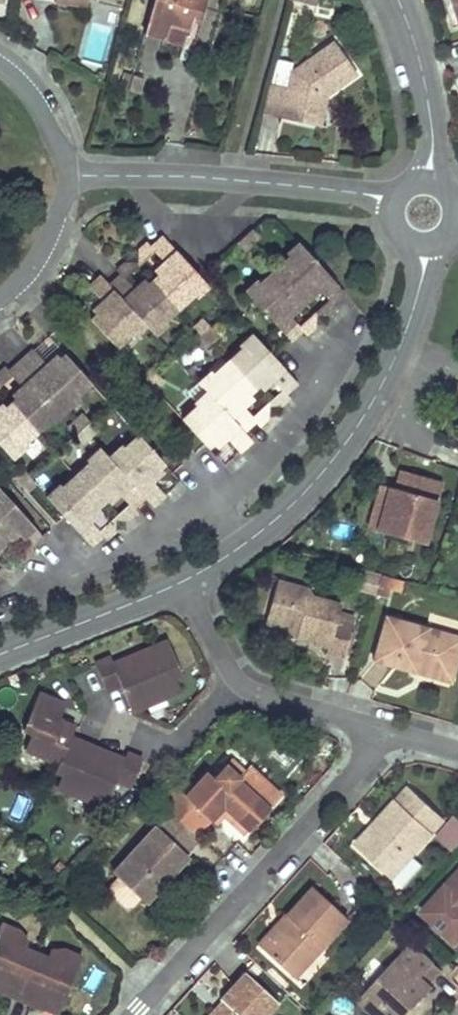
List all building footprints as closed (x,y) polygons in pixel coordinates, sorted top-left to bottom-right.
[(144,34),(191,48),(204,0),(153,0),(144,34)] [(453,29),(457,27),(457,11),(454,0),(443,0),(453,29)] [(282,107),(316,115),(321,92),(329,97),(358,75),(333,40),(290,72),(287,88),(282,107)] [(282,107),(287,88),(271,84),(263,114),(322,127),(329,97),(321,92),(316,115),(282,107)] [(252,231),(243,238),(251,247),(259,239),(252,231)] [(126,281),(120,275),(109,285),(138,318),(146,328),(158,318),(161,322),(177,308),(193,294),(189,290),(201,280),(198,277),(163,237),(151,248),(157,254),(164,262),(162,271),(152,280),(142,289),(133,289),(126,281)] [(251,247),(243,238),(235,245),(243,254),(251,247)] [(126,281),(157,254),(151,248),(147,243),(144,246),(137,252),(127,251),(126,262),(122,266),(117,271),(120,275),(126,281)] [(260,289),(249,299),(287,342),(299,332),(293,325),(286,317),(287,308),(298,299),(308,290),(317,289),(324,298),(329,304),(341,294),(303,252),(292,261),(289,257),(273,271),(257,286),(260,289)] [(138,318),(109,285),(100,276),(89,286),(94,292),(102,300),(100,309),(89,319),(114,347),(130,332),(127,328),(138,318)] [(94,292),(89,286),(86,289),(73,301),(78,307),(94,292)] [(313,327),(323,328),(324,317),(327,314),(333,309),(329,304),(324,298),(309,312),(293,325),(299,332),(303,336),(307,332),(313,327)] [(186,335),(193,343),(200,350),(208,343),(217,336),(210,328),(203,320),(195,328),(186,335)] [(33,350),(42,361),(57,347),(48,337),(34,349),(33,350)] [(213,381),(202,391),(210,400),(240,434),(252,423),(246,417),(239,408),(240,400),(250,391),(261,381),(270,381),(277,390),(282,396),(294,385),(270,358),(256,343),(245,353),(242,349),(226,363),(210,377),(213,381)] [(42,361),(33,350),(20,361),(58,404),(69,394),(72,398),(89,383),(65,355),(54,365),(46,364),(42,361)] [(47,414),(58,404),(20,361),(9,372),(14,378),(21,386),(20,395),(10,404),(34,432),(50,418),(47,414)] [(4,367),(1,371),(0,371),(0,390),(14,378),(9,372),(4,367)] [(147,384),(155,377),(148,368),(139,376),(147,384)] [(155,377),(147,384),(153,392),(162,384),(155,377)] [(262,403),(246,417),(252,423),(256,428),(259,425),(266,419),(276,420),(277,409),(280,406),(286,400),(282,396),(277,390),(262,403)] [(240,434),(210,400),(199,410),(196,407),(180,421),(204,449),(215,439),(224,439),(231,447),(236,453),(248,443),(240,434)] [(1,448),(4,452),(15,442),(18,446),(34,432),(10,404),(0,413),(0,447),(1,448)] [(99,433),(81,413),(64,429),(82,448),(99,433)] [(142,499),(150,508),(162,498),(152,487),(149,483),(150,475),(161,465),(137,437),(120,452),(123,455),(112,465),(142,499)] [(215,461),(221,468),(236,454),(236,453),(231,447),(215,461)] [(130,509),(142,499),(112,465),(104,456),(93,466),(89,462),(74,476),(98,504),(109,495),(117,494),(125,503),(130,509)] [(422,544),(440,481),(401,470),(396,490),(383,533),(422,544)] [(19,472),(11,478),(18,486),(25,479),(19,472)] [(152,487),(162,498),(166,493),(178,483),(169,473),(152,487)] [(61,517),(88,546),(99,536),(94,530),(86,522),(88,513),(98,504),(74,476),(58,490),(61,494),(50,504),(61,517)] [(25,479),(18,486),(25,493),(32,487),(25,479)] [(383,533),(396,490),(379,485),(367,528),(383,533)] [(1,547),(7,542),(7,533),(15,534),(22,541),(28,547),(39,537),(1,494),(0,495),(0,546),(1,547)] [(119,527),(124,533),(124,522),(129,518),(134,514),(130,509),(125,503),(109,517),(119,527)] [(109,517),(94,530),(99,536),(103,541),(108,536),(113,532),(124,533),(119,527),(109,517)] [(7,555),(0,562),(0,576),(3,578),(6,575),(9,571),(22,571),(22,560),(27,556),(32,551),(28,547),(22,541),(7,555)] [(399,580),(379,574),(374,592),(384,594),(386,587),(396,590),(399,580)] [(263,622),(274,625),(285,628),(295,631),(294,637),(325,646),(324,652),(339,656),(348,623),(332,621),(336,607),(306,599),(301,590),(273,582),(263,622)] [(413,668),(414,665),(423,667),(421,674),(447,681),(457,640),(457,635),(382,616),(370,661),(412,671),(413,668)] [(285,628),(284,635),(294,637),(295,631),(285,628)] [(94,665),(105,690),(120,684),(125,696),(131,711),(145,706),(178,692),(172,677),(182,673),(168,639),(140,651),(142,655),(131,660),(130,655),(110,663),(109,662),(108,659),(105,661),(94,665)] [(413,668),(412,671),(421,674),(423,667),(414,665),(413,668)] [(63,704),(36,693),(22,729),(31,733),(24,749),(58,763),(55,771),(60,773),(55,787),(105,807),(115,780),(131,786),(141,761),(125,754),(123,760),(111,756),(105,753),(103,758),(93,754),(95,748),(70,738),(74,728),(56,720),(63,704)] [(176,786),(161,803),(167,810),(195,835),(222,803),(248,826),(266,806),(242,785),(240,787),(233,782),(238,775),(223,761),(210,775),(212,777),(192,800),(186,795),(183,793),(176,786)] [(212,777),(210,775),(207,772),(186,795),(192,800),(212,777)] [(372,833),(370,832),(368,830),(355,846),(389,877),(443,817),(409,785),(375,824),(378,827),(372,833)] [(195,835),(167,810),(111,869),(143,901),(162,881),(159,878),(164,874),(167,877),(171,873),(187,856),(185,853),(184,853),(198,838),(195,835)] [(455,853),(457,850),(457,817),(456,815),(436,838),(455,853)] [(378,827),(375,824),(368,830),(370,832),(372,833),(378,827)] [(447,884),(422,911),(434,922),(435,922),(456,941),(457,939),(457,871),(447,884)] [(347,922),(310,889),(283,918),(292,926),(274,946),(267,954),(280,967),(294,979),(347,922)] [(274,946),(292,926),(283,918),(258,946),(267,954),(274,946)] [(36,950),(24,946),(27,938),(21,930),(0,922),(0,989),(7,992),(16,996),(36,950)] [(412,1008),(431,986),(420,976),(432,963),(412,944),(360,1001),(375,1014),(405,1014),(412,1008)] [(16,996),(23,999),(43,1007),(46,1001),(62,1008),(84,955),(63,946),(50,948),(47,955),(36,950),(16,996)] [(260,990),(242,973),(219,998),(225,1005),(215,1014),(261,1014),(272,1002),(260,990)] [(219,998),(203,1014),(215,1014),(225,1005),(219,998)] [(46,1001),(43,1007),(59,1014),(62,1008),(46,1001)]
